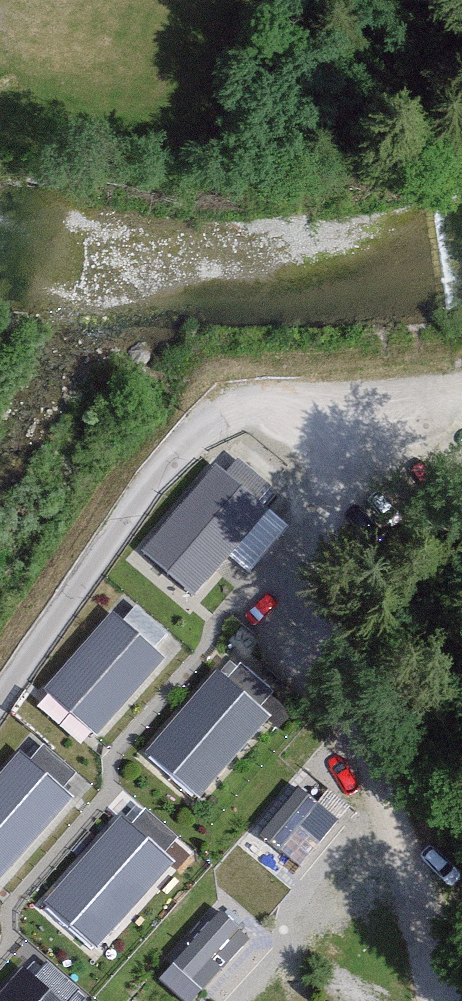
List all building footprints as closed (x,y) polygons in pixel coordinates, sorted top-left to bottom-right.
[(266,511),(213,466),(141,551),(194,596),(266,511)] [(166,658),(112,612),(44,691),(98,737),(166,658)] [(270,715),(216,669),(145,751),(199,797),(270,715)] [(20,751),(0,773),(0,880),(73,797),(20,751)] [(174,863),(120,815),(43,901),(96,949),(174,863)] [(21,965),(0,989),(0,1000),(62,1000),(21,965)]
